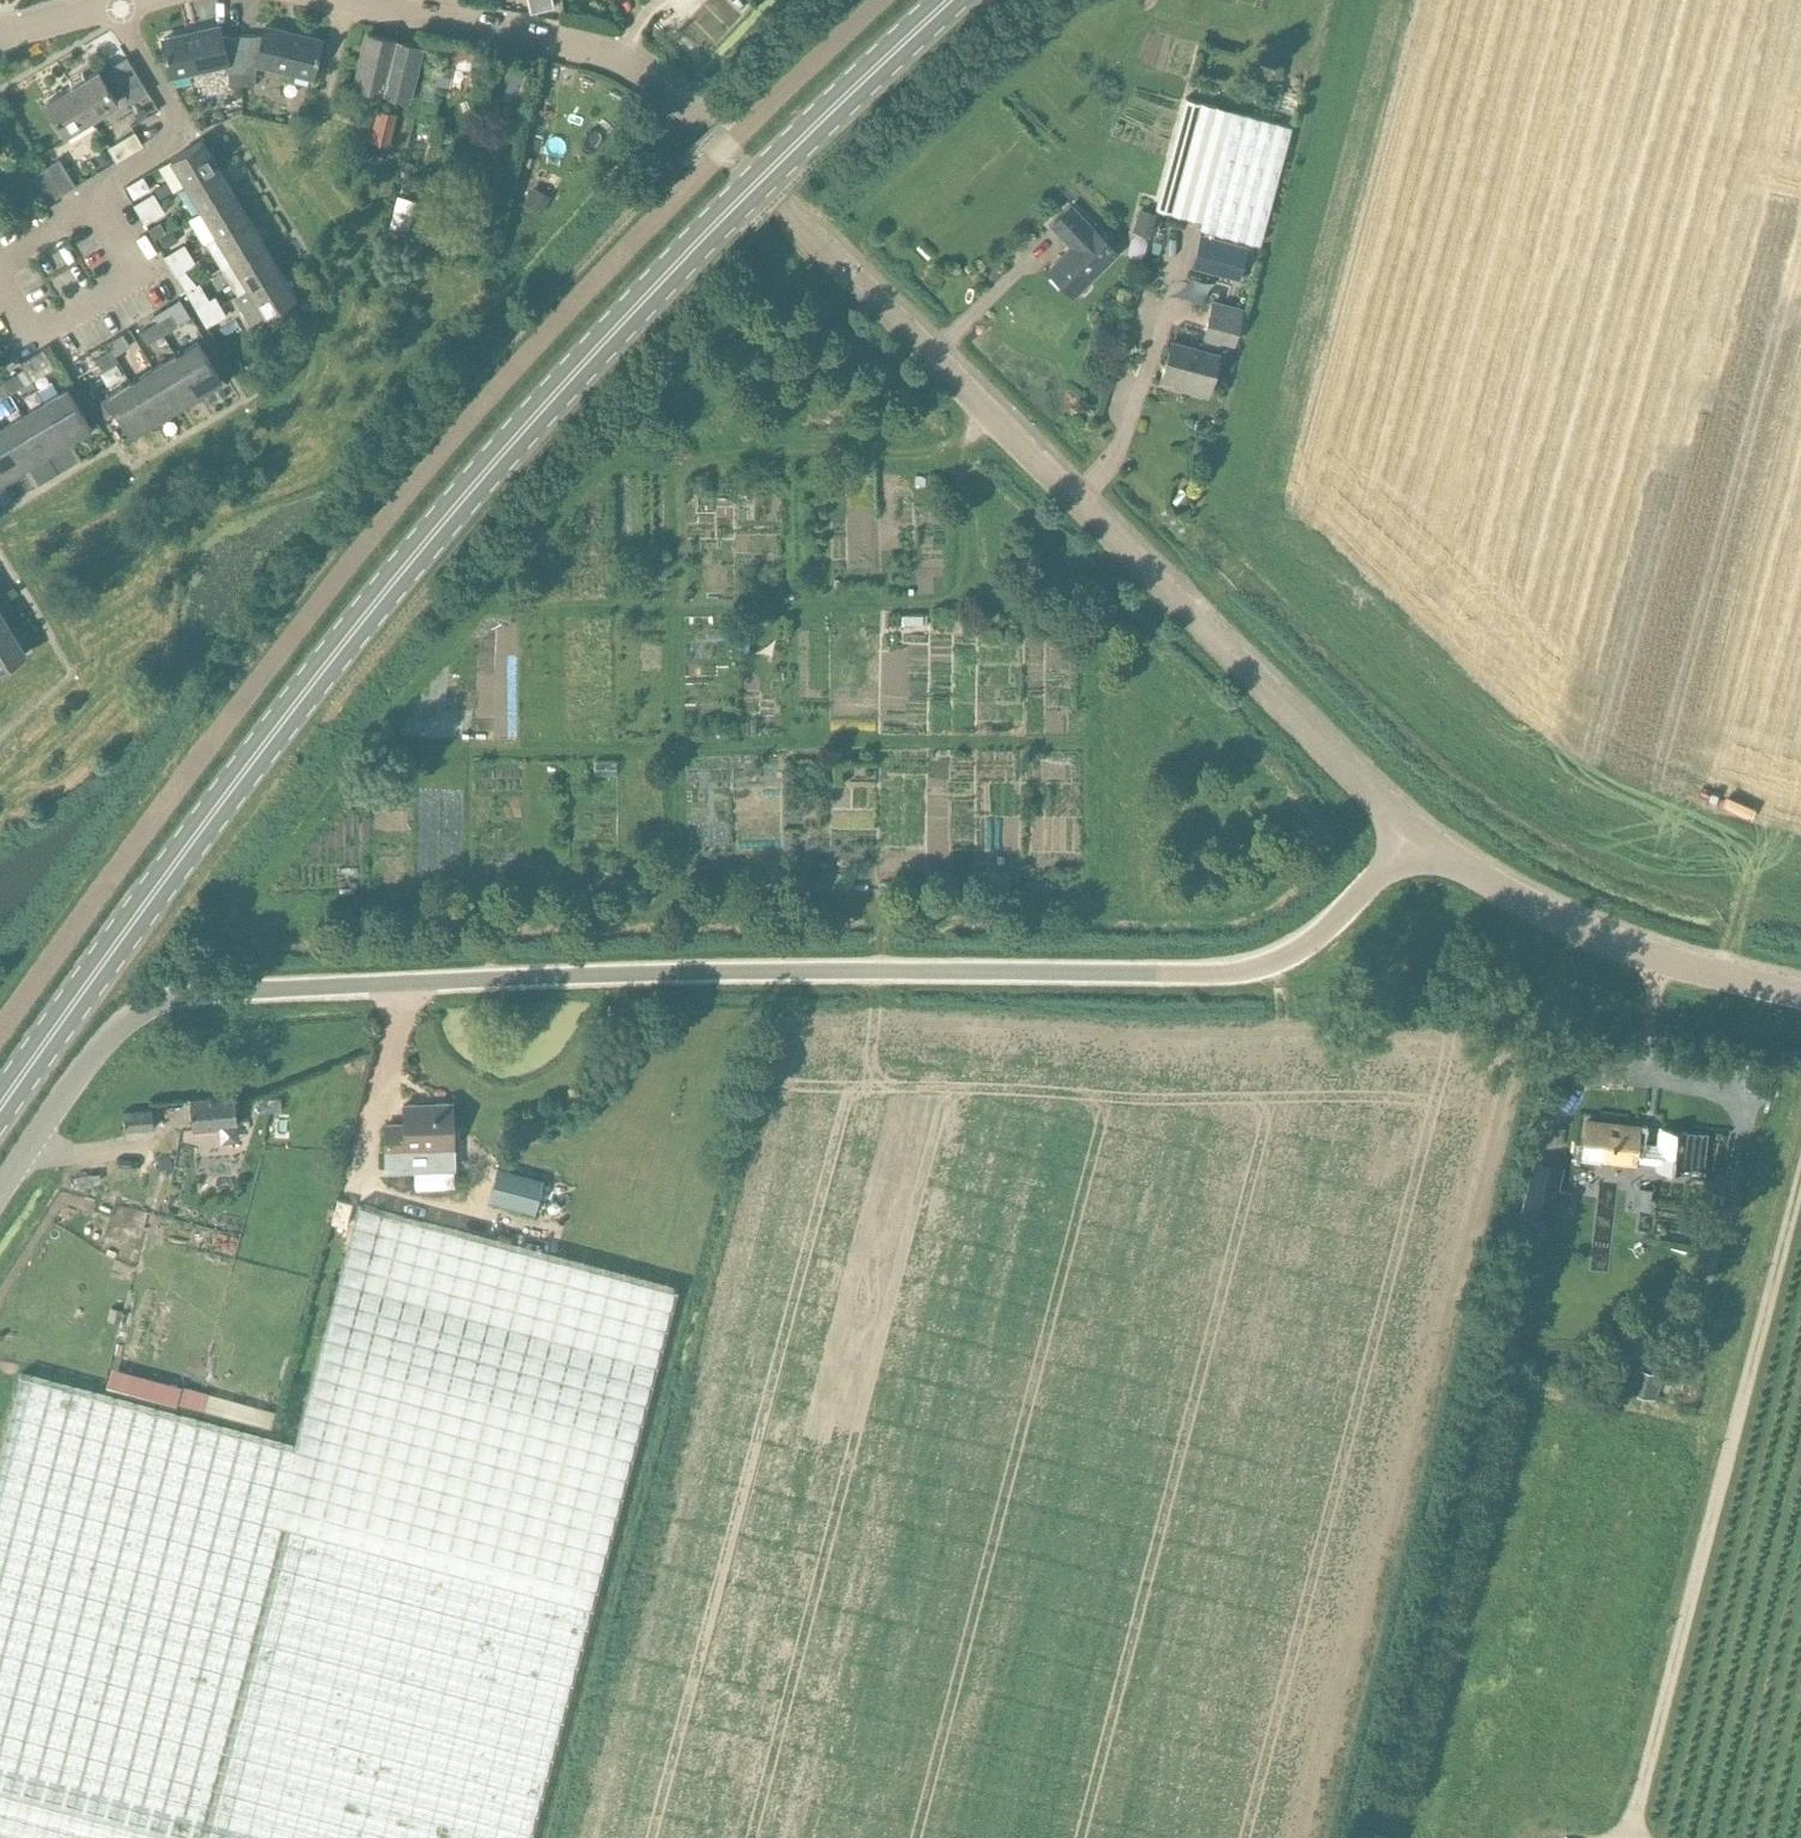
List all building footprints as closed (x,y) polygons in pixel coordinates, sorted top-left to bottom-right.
[(543,15),(555,17),(558,1),(550,0),(546,0),(543,15)] [(243,85),(243,35),(222,35),(220,26),(163,38),(172,76),(229,63),(229,85),(243,85)] [(256,85),(256,74),(256,63),(313,77),(322,39),(266,26),(263,35),(243,35),(243,85),(256,85)] [(408,101),(423,47),(368,33),(355,87),(408,101)] [(438,45),(430,80),(438,82),(442,83),(450,85),(454,66),(470,70),(474,54),(438,45)] [(122,61),(115,66),(121,76),(134,69),(128,58),(122,61)] [(72,86),(92,118),(118,102),(99,70),(72,86)] [(137,76),(122,85),(133,101),(147,92),(137,76)] [(92,118),(72,86),(46,103),(65,134),(92,118)] [(426,96),(421,119),(434,122),(439,99),(426,96)] [(1199,228),(1206,229),(1257,243),(1289,125),(1186,98),(1156,210),(1200,223),(1199,228)] [(371,139),(389,144),(397,112),(378,108),(371,139)] [(432,125),(420,122),(418,131),(430,134),(432,125)] [(143,145),(135,131),(109,147),(117,161),(143,145)] [(527,136),(524,147),(541,151),(544,139),(527,136)] [(187,185),(219,166),(203,140),(171,159),(187,185)] [(106,149),(96,156),(98,159),(101,164),(102,166),(113,160),(112,158),(106,149)] [(47,167),(63,193),(76,185),(60,159),(47,167)] [(202,211),(234,192),(219,166),(187,185),(202,211)] [(496,166),(492,181),(503,183),(506,169),(496,166)] [(63,193),(47,167),(34,174),(50,201),(63,193)] [(533,186),(523,204),(542,214),(552,197),(533,186)] [(218,237),(250,217),(234,192),(202,211),(218,237)] [(139,213),(159,202),(154,193),(134,205),(139,213)] [(422,245),(421,232),(413,232),(416,215),(423,217),(427,201),(403,195),(396,229),(401,230),(401,245),(422,245)] [(159,202),(139,213),(145,224),(165,212),(159,202)] [(428,207),(427,207),(428,232),(428,235),(434,234),(450,234),(453,234),(451,205),(433,207),(428,207)] [(1051,225),(1074,248),(1050,272),(1074,296),(1118,252),(1071,205),(1051,225)] [(1158,214),(1139,208),(1132,233),(1152,239),(1158,214)] [(512,210),(507,221),(520,228),(525,217),(512,210)] [(233,262),(265,243),(250,217),(218,237),(233,262)] [(165,247),(178,239),(172,229),(159,237),(165,247)] [(1193,266),(1212,271),(1240,279),(1249,246),(1201,233),(1193,266)] [(249,288),(281,269),(265,243),(233,262),(249,288)] [(185,244),(165,256),(170,265),(190,253),(185,244)] [(190,253),(170,265),(176,275),(196,263),(190,253)] [(251,322),(264,314),(296,295),(281,269),(249,288),(235,296),(251,322)] [(196,307),(202,317),(221,305),(216,296),(196,307)] [(1208,395),(1214,371),(1223,336),(1236,340),(1243,310),(1213,302),(1205,335),(1206,335),(1202,349),(1172,341),(1162,378),(1192,386),(1191,390),(1208,395)] [(227,314),(221,305),(202,317),(207,326),(227,314)] [(295,308),(287,314),(298,329),(306,323),(295,308)] [(156,322),(163,334),(179,324),(172,312),(156,322)] [(163,334),(156,322),(140,331),(148,343),(163,334)] [(115,356),(116,355),(131,346),(123,333),(107,342),(111,348),(115,356)] [(176,355),(199,394),(225,379),(202,340),(176,355)] [(111,348),(95,358),(103,370),(119,360),(116,355),(115,356),(111,348)] [(21,362),(25,368),(33,382),(55,369),(51,361),(44,349),(21,362)] [(153,369),(176,408),(199,394),(176,355),(153,369)] [(18,372),(3,381),(11,395),(33,382),(25,368),(18,372)] [(154,421),(176,408),(153,369),(131,382),(154,421)] [(11,395),(3,381),(0,383),(0,402),(11,395)] [(131,434),(154,421),(131,382),(108,396),(131,434)] [(45,402),(68,441),(91,427),(68,388),(56,395),(45,402)] [(68,441),(45,402),(23,415),(46,454),(68,441)] [(11,422),(0,429),(24,467),(46,454),(23,415),(19,409),(8,416),(11,422)] [(0,429),(0,478),(2,480),(24,467),(0,429)] [(10,627),(0,610),(0,633),(10,627)] [(10,627),(0,633),(0,669),(26,652),(10,627)] [(222,1130),(221,1128),(238,1126),(235,1095),(190,1099),(193,1132),(222,1130)] [(282,1097),(260,1097),(260,1112),(283,1111),(282,1097)] [(385,1125),(386,1149),(387,1156),(413,1155),(412,1148),(454,1147),(452,1103),(404,1105),(405,1124),(385,1125)] [(124,1111),(125,1131),(154,1128),(153,1109),(124,1111)] [(1657,1168),(1659,1168),(1683,1171),(1688,1132),(1661,1129),(1659,1146),(1635,1144),(1637,1126),(1587,1121),(1583,1156),(1633,1162),(1633,1161),(1657,1164),(1657,1168)] [(1535,1160),(1523,1210),(1550,1216),(1552,1209),(1564,1212),(1569,1191),(1557,1189),(1562,1167),(1535,1160)] [(498,1168),(489,1203),(536,1215),(545,1180),(498,1168)] [(1599,1180),(1588,1272),(1609,1275),(1620,1182),(1599,1180)] [(339,1199),(333,1221),(346,1225),(352,1202),(339,1199)] [(43,1382),(20,1376),(0,1450),(0,1837),(528,1837),(678,1290),(357,1203),(293,1448),(43,1382)] [(1655,1401),(1662,1375),(1637,1368),(1630,1393),(1655,1401)]
